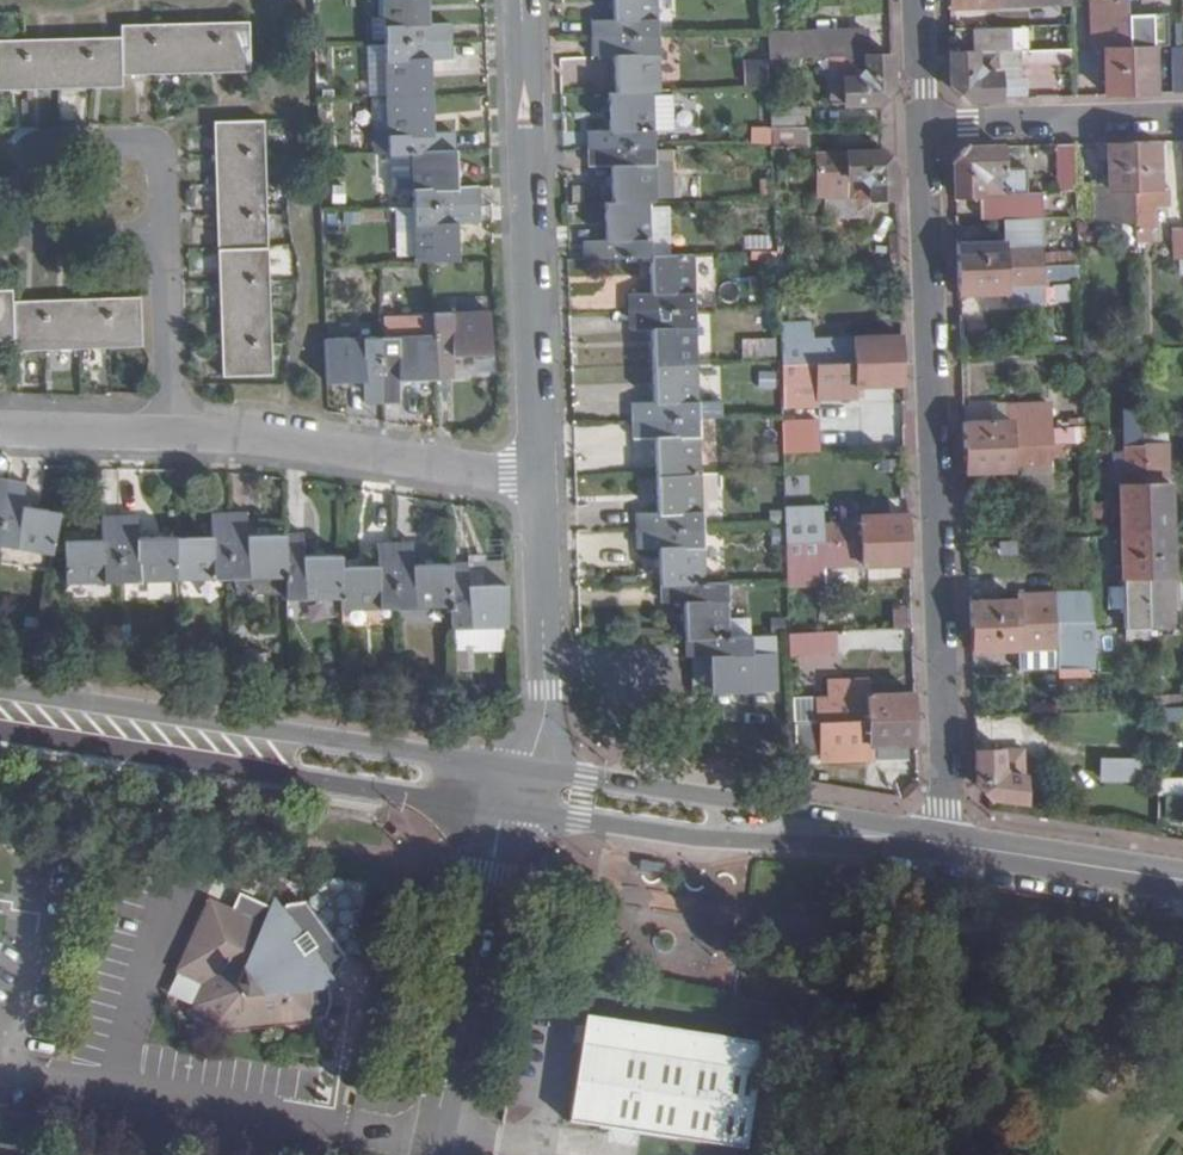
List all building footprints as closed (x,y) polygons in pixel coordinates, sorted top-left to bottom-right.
[(383,17),(384,40),(384,43),(451,41),(451,24),(429,25),(428,0),(382,0),(383,17)] [(589,39),(656,37),(655,0),(612,0),(613,21),(589,22),(589,39)] [(1068,0),(946,0),(947,10),(1068,5),(1068,0)] [(1127,2),(1131,97),(1155,97),(1153,47),(1168,46),(1166,15),(1141,16),(1140,0),(1127,0),(1127,2)] [(1131,97),(1127,2),(1090,3),(1091,49),(1103,49),(1105,98),(1131,97)] [(384,40),(383,17),(370,19),(371,40),(384,40)] [(121,86),(121,74),(248,70),(246,24),(119,27),(120,39),(0,42),(0,90),(121,86)] [(891,92),(890,54),(868,55),(867,30),(766,34),(767,61),(828,58),(830,107),(879,105),(891,92)] [(966,102),(998,102),(998,78),(1020,77),(1019,67),(1057,66),(1059,89),(1070,88),(1069,50),(1009,53),(1008,30),(967,31),(969,55),(948,56),(950,87),(966,102)] [(614,57),(615,94),(652,92),(660,92),(658,87),(658,70),(675,69),(673,37),(656,37),(589,39),(590,57),(614,57)] [(384,43),(375,43),(376,62),(371,62),(371,84),(385,84),(385,98),(429,96),(429,61),(452,59),(451,41),(384,43)] [(763,86),(762,42),(751,42),(752,86),(763,86)] [(586,132),(586,151),(653,149),(653,131),(652,96),(652,92),(615,94),(608,94),(609,132),(586,132)] [(429,96),(385,98),(385,104),(387,128),(387,154),(411,153),(455,152),(454,134),(430,135),(429,96)] [(652,96),(653,131),(673,130),(672,96),(652,96)] [(387,128),(385,104),(372,105),(373,129),(387,128)] [(808,108),(769,110),(769,128),(769,129),(807,128),(810,128),(808,108)] [(263,120),(214,123),(223,378),(271,376),(263,120)] [(769,129),(769,128),(749,129),(750,145),(770,144),(769,129)] [(807,128),(769,129),(770,144),(770,148),(807,147),(807,128)] [(1166,140),(1167,190),(1182,190),(1182,139),(1166,140)] [(1134,228),(1152,228),(1154,228),(1153,208),(1167,207),(1166,191),(1158,192),(1156,142),(1131,143),(1134,224),(1134,228)] [(1094,226),(1134,224),(1131,143),(1104,143),(1106,187),(1092,188),(1094,226)] [(770,144),(750,145),(749,145),(750,158),(771,158),(770,148),(770,144)] [(1040,219),(1076,218),(1073,145),(1054,145),(1057,194),(1024,195),(1023,172),(1002,173),(1001,147),(965,148),(954,162),(954,192),(978,191),(978,197),(978,220),(1002,220),(1040,219)] [(672,148),(653,149),(655,202),(673,202),(672,148)] [(609,167),(611,203),(647,202),(655,202),(653,149),(586,151),(587,167),(609,167)] [(894,164),(881,150),(845,151),(845,153),(815,154),(817,200),(823,200),(823,220),(869,219),(868,201),(896,199),(894,164)] [(455,152),(411,153),(412,208),(478,207),(478,188),(456,189),(455,152)] [(408,205),(408,156),(386,156),(387,205),(408,205)] [(581,260),(647,257),(649,257),(647,208),(647,202),(611,203),(604,203),(606,241),(581,242),(581,260)] [(412,208),(412,223),(414,264),(431,264),(458,262),(457,225),(479,223),(478,207),(412,208)] [(647,208),(649,257),(669,257),(667,207),(647,208)] [(412,208),(389,209),(390,224),(412,223),(412,208)] [(957,270),(1042,267),(1040,219),(1002,220),(1004,243),(956,246),(957,270)] [(1134,228),(1134,244),(1153,244),(1152,228),(1134,228)] [(1177,262),(1182,262),(1182,231),(1171,231),(1172,262),(1177,262)] [(625,296),(626,314),(695,311),(693,256),(669,257),(649,257),(647,257),(649,295),(625,296)] [(713,290),(712,257),(697,258),(698,291),(713,290)] [(957,270),(958,297),(1010,295),(1010,305),(1043,304),(1042,267),(957,270)] [(0,291),(0,338),(12,338),(13,351),(140,346),(139,298),(12,305),(11,291),(0,291)] [(433,336),(434,378),(453,378),(452,356),(490,355),(489,311),(433,313),(433,336)] [(651,328),(651,366),(696,365),(695,311),(626,314),(627,330),(651,328)] [(381,314),(383,338),(433,336),(433,313),(381,314)] [(901,363),(900,335),(811,340),(810,323),(779,324),(781,367),(901,363)] [(383,338),(378,338),(380,403),(398,403),(398,380),(434,378),(433,336),(383,338)] [(378,338),(323,339),(325,383),(363,381),(363,404),(380,403),(378,338)] [(741,341),(742,363),(774,363),(773,340),(741,341)] [(901,363),(781,367),(783,407),(825,406),(824,390),(857,388),(902,387),(901,363)] [(629,404),(630,424),(698,421),(696,365),(651,366),(653,403),(629,404)] [(824,390),(825,406),(858,404),(857,388),(824,390)] [(1064,446),(1084,446),(1083,429),(1051,431),(1050,405),(1003,408),(1004,422),(992,423),(962,424),(963,450),(1064,446)] [(1004,422),(1003,408),(991,408),(992,423),(1004,422)] [(781,418),(782,453),(819,453),(819,418),(781,418)] [(654,438),(655,476),(699,475),(698,421),(630,424),(630,440),(654,438)] [(1125,429),(1126,448),(1142,448),(1142,435),(1141,428),(1125,429)] [(1165,434),(1142,435),(1142,448),(1166,447),(1165,434)] [(963,450),(964,476),(1013,473),(1014,466),(1050,465),(1050,459),(1065,458),(1064,446),(963,450)] [(1142,448),(1145,531),(1171,530),(1170,483),(1168,483),(1166,447),(1142,448)] [(1119,486),(1120,532),(1145,531),(1142,448),(1126,448),(1121,449),(1121,455),(1111,456),(1112,486),(1119,486)] [(634,514),(634,532),(702,530),(699,475),(655,476),(657,513),(634,514)] [(7,481),(0,522),(0,547),(51,555),(58,512),(21,506),(24,483),(7,481)] [(908,541),(907,515),(857,517),(858,524),(845,524),(844,510),(844,509),(798,511),(799,545),(908,541)] [(858,524),(857,517),(844,510),(845,524),(858,524)] [(245,512),(224,513),(227,580),(284,579),(282,535),(246,536),(245,512)] [(209,537),(174,538),(176,582),(227,580),(224,513),(208,513),(209,537)] [(120,584),(119,516),(100,517),(100,540),(62,542),(64,586),(120,584)] [(136,516),(119,516),(120,584),(176,582),(174,538),(136,540),(136,516)] [(783,527),(765,527),(767,572),(785,570),(784,545),(783,527)] [(658,549),(659,586),(703,584),(702,530),(634,532),(635,550),(658,549)] [(1171,530),(1145,531),(1148,618),(1167,617),(1167,613),(1179,612),(1178,588),(1173,588),(1171,530)] [(1145,531),(1120,532),(1122,580),(1123,580),(1124,632),(1149,631),(1148,618),(1145,531)] [(301,534),(282,535),(284,579),(284,601),(339,599),(338,568),(338,556),(301,558),(301,534)] [(799,545),(784,545),(785,570),(785,581),(786,586),(824,585),(823,567),(908,564),(908,541),(799,545)] [(411,542),(393,543),(395,611),(449,609),(448,564),(412,565),(411,542)] [(376,566),(338,568),(339,599),(340,612),(344,611),(369,611),(395,611),(393,543),(375,543),(376,566)] [(466,564),(448,564),(449,609),(450,647),(506,645),(504,586),(467,588),(466,564)] [(684,602),(685,640),(728,639),(727,611),(726,583),(703,584),(659,586),(660,603),(684,602)] [(1090,623),(1089,594),(1054,595),(1055,625),(1090,623)] [(1016,600),(968,602),(969,628),(1055,625),(1054,595),(1016,596),(1016,600)] [(727,611),(728,639),(748,638),(747,610),(727,611)] [(369,611),(344,611),(344,626),(370,625),(369,611)] [(1055,625),(969,628),(970,654),(1055,651),(1055,671),(1091,670),(1090,623),(1055,625)] [(858,648),(907,650),(908,632),(859,629),(858,648)] [(787,634),(787,636),(788,656),(837,654),(836,632),(787,634)] [(728,639),(685,640),(686,658),(692,658),(693,695),(774,692),(772,637),(748,638),(728,639)] [(914,720),(913,692),(868,695),(868,678),(826,680),(827,697),(814,698),(814,712),(815,723),(828,723),(914,720)] [(1158,710),(1160,729),(1182,729),(1182,709),(1158,710)] [(790,713),(790,724),(815,723),(814,712),(790,713)] [(828,723),(829,738),(830,756),(868,757),(868,747),(915,746),(914,720),(828,723)] [(790,724),(791,739),(829,738),(828,723),(815,723),(790,724)] [(1024,751),(973,752),(974,785),(990,801),(1026,805),(1024,751)] [(1100,757),(1099,782),(1141,784),(1142,759),(1100,757)] [(902,794),(900,798),(909,799),(917,792),(916,786),(910,787),(902,794)] [(1170,800),(1170,820),(1182,820),(1182,801),(1170,800)] [(208,897),(175,966),(163,992),(191,1005),(208,1027),(321,1018),(326,1001),(336,1001),(335,992),(325,987),(324,974),(334,974),(342,956),(305,901),(284,904),(280,912),(238,891),(230,908),(208,897)] [(760,1048),(586,1020),(570,1126),(609,1132),(638,1136),(745,1151),(760,1048)]
